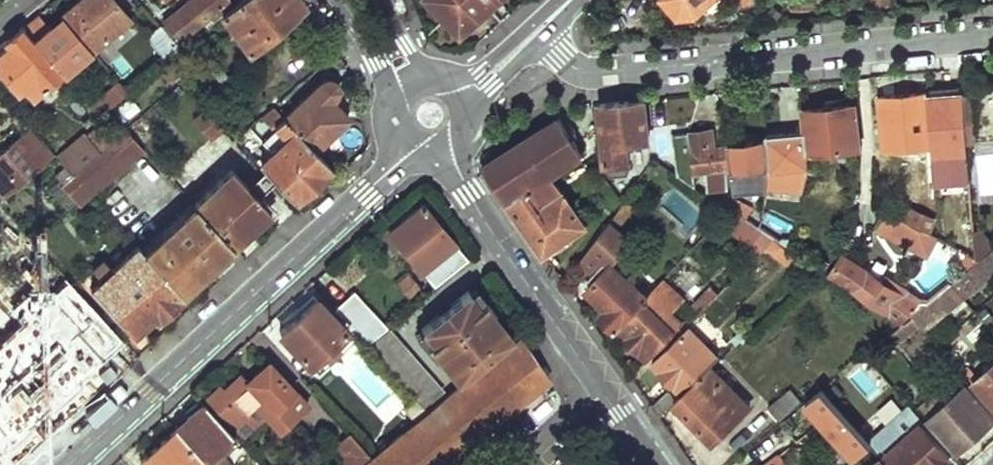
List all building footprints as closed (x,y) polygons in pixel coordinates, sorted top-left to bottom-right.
[(88,48),(127,18),(112,0),(79,0),(61,15),(64,18),(88,48)] [(192,36),(188,31),(225,0),(189,0),(164,21),(176,38),(172,41),(178,48),(192,36)] [(247,53),(304,5),(300,0),(236,0),(220,13),(247,53)] [(458,22),(475,6),(481,12),(493,0),(438,0),(458,22)] [(680,14),(696,13),(710,0),(668,0),(680,14)] [(746,2),(744,0),(710,0),(696,13),(721,8),(746,2)] [(58,73),(60,75),(91,51),(88,48),(64,18),(53,28),(49,24),(30,39),(58,73)] [(143,37),(162,62),(175,51),(178,48),(172,41),(158,24),(143,37)] [(30,97),(58,73),(30,39),(25,32),(0,53),(0,72),(14,91),(20,86),(30,97)] [(110,39),(98,47),(122,80),(133,72),(110,39)] [(187,66),(175,51),(162,62),(156,67),(167,81),(187,66)] [(281,112),(310,145),(327,129),(348,109),(334,92),(337,90),(339,87),(339,83),(337,77),(332,74),(330,73),(327,74),(325,75),(281,112)] [(94,118),(125,93),(117,83),(86,107),(94,118)] [(992,137),(992,84),(962,90),(963,92),(964,139),(992,137)] [(928,93),(928,90),(899,92),(878,94),(880,149),(929,145),(928,93)] [(964,139),(963,92),(928,93),(929,145),(930,183),(945,182),(946,223),(967,222),(964,139)] [(622,100),(599,102),(605,160),(613,169),(629,167),(626,141),(648,138),(644,98),(622,100)] [(204,133),(218,120),(200,101),(186,114),(204,133)] [(803,106),(806,148),(854,145),(851,103),(803,106)] [(274,182),(289,198),(310,178),(326,163),(310,145),(281,112),(274,105),(262,115),(287,141),(270,155),(264,148),(253,158),(263,170),(274,182)] [(765,137),(766,179),(778,180),(778,190),(797,191),(808,173),(806,148),(803,106),(791,107),(792,127),(765,131),(765,137)] [(584,151),(559,115),(529,133),(483,164),(545,252),(586,223),(552,173),(584,151)] [(729,170),(728,141),(718,142),(712,142),(711,125),(687,126),(687,146),(674,146),(675,166),(682,172),(703,171),(703,190),(724,190),(723,170),(729,170)] [(6,195),(48,158),(26,131),(0,154),(0,187),(6,195)] [(69,175),(88,195),(143,150),(125,131),(112,140),(69,175)] [(745,192),(763,193),(766,179),(765,137),(747,139),(728,141),(729,170),(744,169),(745,192)] [(56,185),(75,206),(88,195),(69,175),(61,166),(52,173),(60,182),(56,185)] [(193,204),(231,244),(261,218),(269,210),(257,198),(246,186),(231,170),(193,204)] [(246,186),(257,198),(274,182),(263,170),(246,186)] [(628,197),(608,222),(621,234),(641,208),(628,197)] [(724,212),(730,205),(720,197),(713,204),(724,212)] [(467,256),(422,203),(389,231),(433,284),(467,256)] [(139,252),(177,291),(209,264),(231,244),(193,204),(139,252)] [(732,218),(753,230),(758,225),(760,211),(744,208),(741,212),(730,205),(724,212),(732,218)] [(932,238),(932,215),(911,206),(903,220),(915,227),(932,238)] [(886,232),(904,245),(915,227),(903,220),(883,209),(876,221),(878,231),(886,232)] [(753,230),(732,218),(726,225),(722,229),(744,248),(758,233),(753,230)] [(904,245),(922,258),(934,239),(932,238),(915,227),(904,245)] [(790,259),(776,247),(769,255),(783,268),(790,259)] [(90,290),(132,336),(152,320),(155,323),(158,320),(182,298),(177,291),(139,252),(136,248),(90,290)] [(983,261),(992,272),(992,253),(983,261)] [(911,320),(918,328),(923,333),(964,300),(952,287),(951,286),(929,304),(922,303),(892,284),(888,289),(840,256),(826,274),(898,326),(906,316),(911,320)] [(602,312),(616,327),(648,295),(613,261),(586,285),(607,306),(602,312)] [(964,300),(992,276),(992,272),(983,261),(952,287),(964,300)] [(414,295),(425,285),(414,274),(403,283),(414,295)] [(685,297),(666,278),(654,290),(648,295),(616,327),(646,357),(683,320),(673,310),(685,297)] [(459,380),(513,334),(483,299),(480,302),(470,289),(424,328),(434,340),(429,344),(459,380)] [(386,325),(354,290),(335,308),(367,342),(386,325)] [(311,364),(348,329),(318,298),(295,320),(282,332),(311,364)] [(104,361),(107,364),(124,348),(89,308),(71,324),(74,328),(40,359),(57,378),(49,386),(58,397),(67,390),(69,392),(90,373),(104,361)] [(918,328),(911,320),(895,333),(902,341),(918,328)] [(368,343),(426,406),(448,388),(392,322),(368,343)] [(650,361),(681,392),(712,364),(719,358),(688,326),(650,361)] [(377,464),(442,464),(549,377),(520,336),(371,458),(377,464)] [(15,427),(29,415),(26,411),(38,399),(2,358),(0,360),(0,440),(15,427)] [(307,403),(270,363),(249,381),(242,373),(237,378),(226,388),(222,384),(208,397),(234,424),(262,399),(285,424),(307,403)] [(975,379),(992,399),(992,363),(975,379)] [(675,397),(673,399),(712,439),(749,404),(712,364),(681,392),(675,397)] [(931,417),(968,384),(960,375),(948,386),(945,383),(920,405),(931,417)] [(992,418),(992,413),(968,384),(931,417),(958,448),(992,418)] [(779,418),(803,399),(792,386),(768,404),(779,418)] [(806,401),(854,455),(872,442),(824,388),(806,401)] [(673,399),(675,397),(667,389),(651,402),(658,412),(673,399)] [(205,401),(187,418),(176,428),(206,461),(210,464),(232,464),(220,452),(237,436),(205,401)] [(545,402),(533,412),(538,419),(551,409),(545,402)] [(886,451),(900,464),(928,464),(930,463),(932,464),(940,464),(950,457),(920,422),(886,451)] [(176,428),(151,451),(141,460),(145,464),(202,464),(206,461),(176,428)] [(355,432),(340,443),(348,452),(340,459),(345,464),(360,464),(374,453),(355,432)] [(760,464),(790,464),(780,451),(760,464)]
